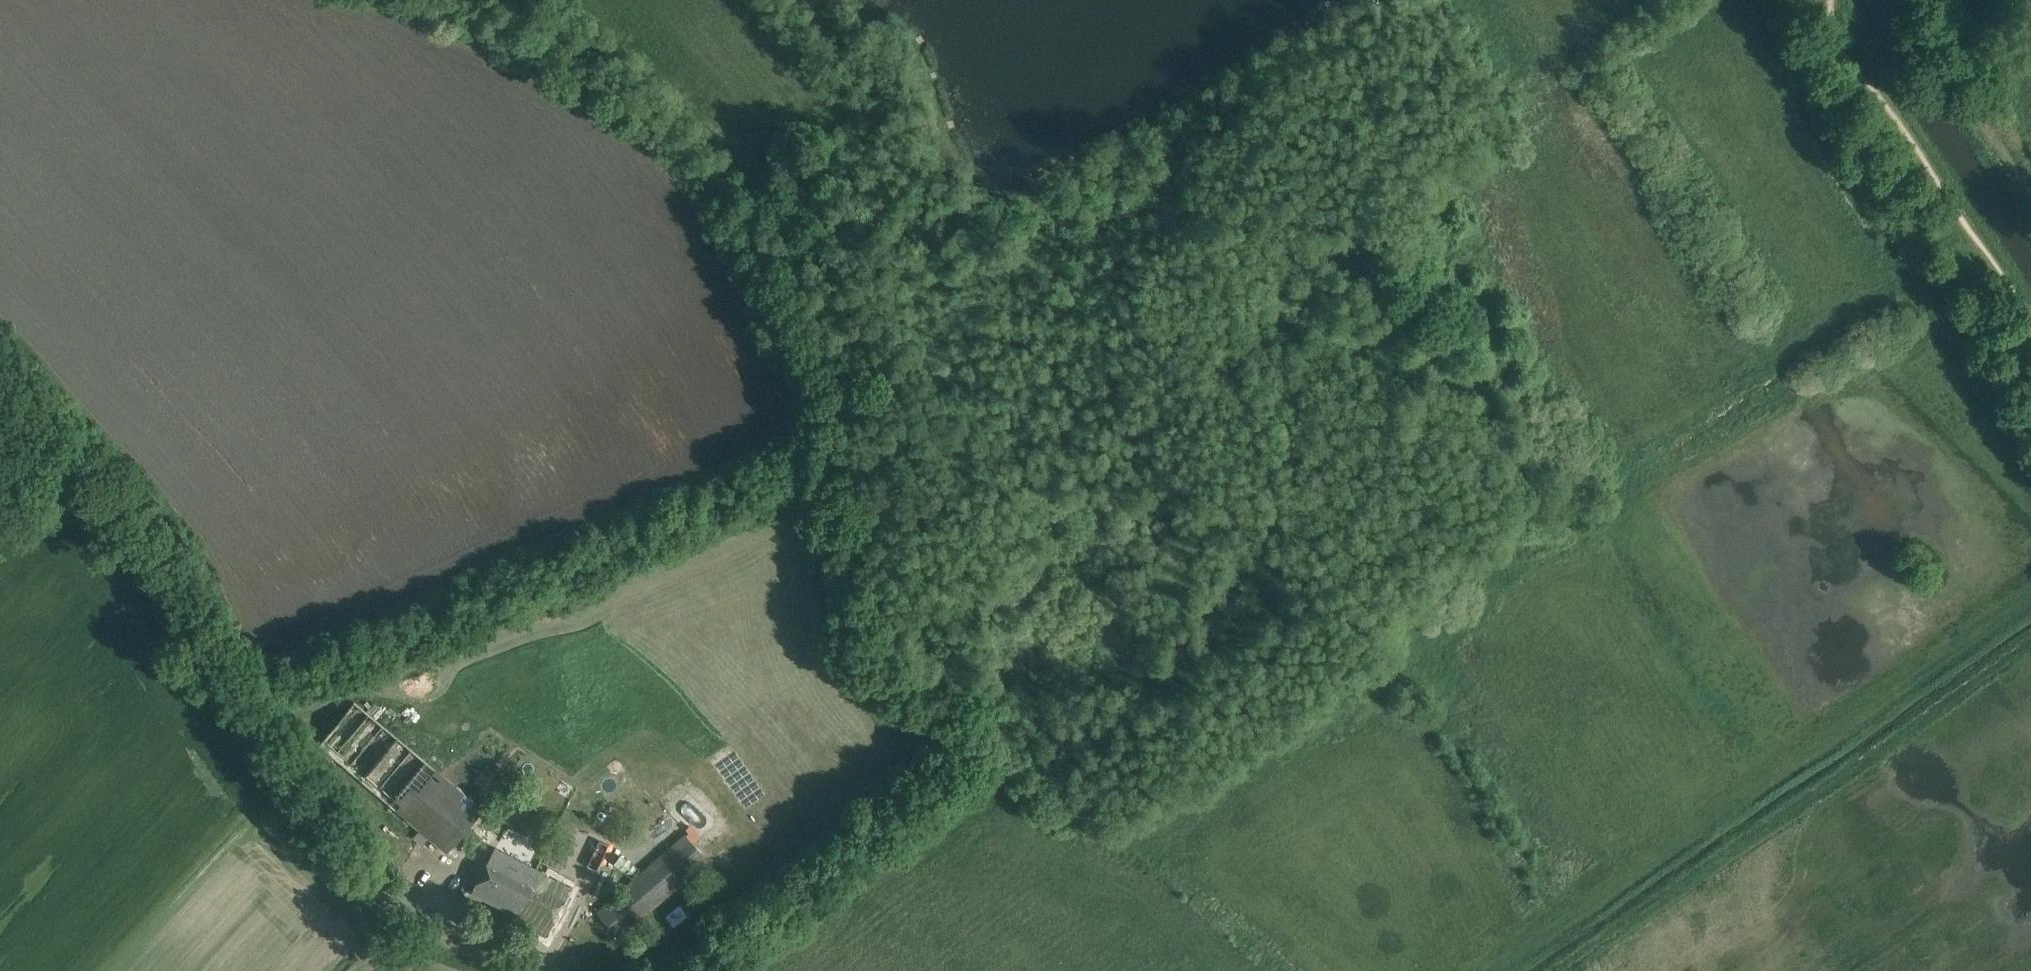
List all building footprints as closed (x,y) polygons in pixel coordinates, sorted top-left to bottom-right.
[(1852,30),(1840,30),(1848,48),(1856,40),(1852,30)] [(354,701),(318,744),(455,859),(468,844),(460,837),(484,809),(354,701)] [(685,834),(611,897),(596,911),(618,937),(708,860),(685,834)] [(494,847),(480,874),(471,891),(524,918),(522,922),(546,934),(570,887),(545,874),(546,873),(494,847)]
